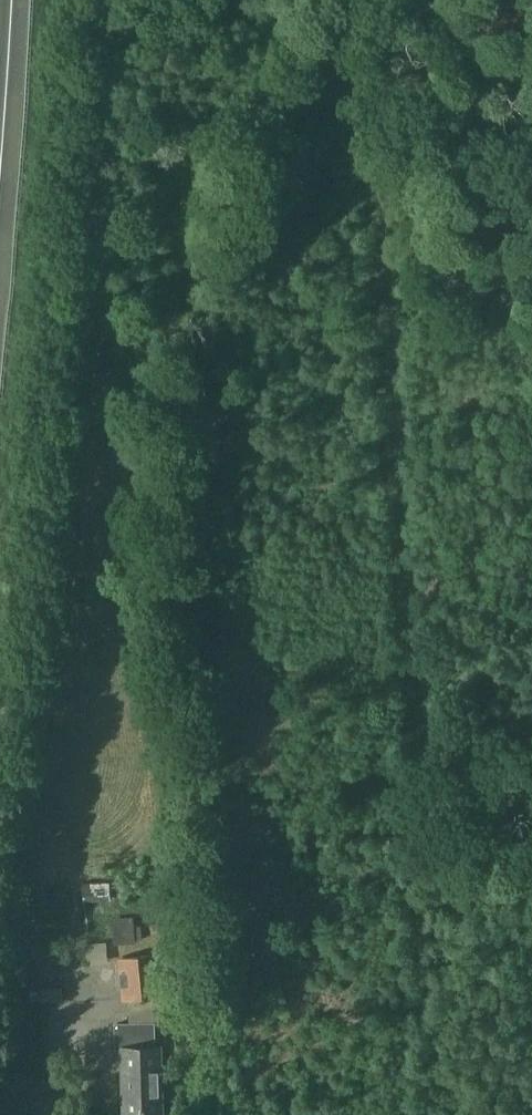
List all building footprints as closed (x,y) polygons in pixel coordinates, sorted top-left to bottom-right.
[(135,917),(114,918),(116,942),(137,941),(135,917)] [(125,1003),(163,999),(159,956),(121,959),(125,1003)] [(62,988),(42,989),(42,1001),(62,1000),(62,988)] [(156,1022),(117,1023),(118,1046),(123,1046),(125,1114),(160,1114),(163,1114),(161,1045),(157,1045),(156,1022)]
